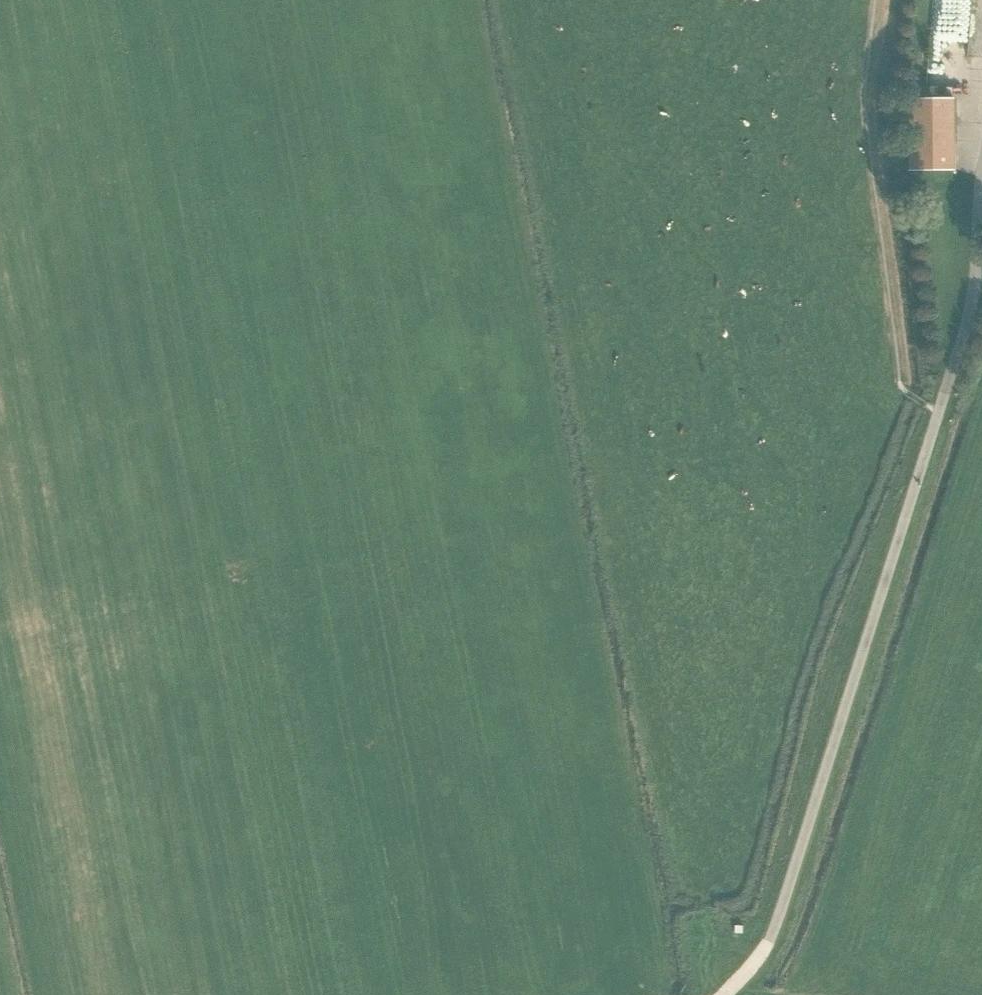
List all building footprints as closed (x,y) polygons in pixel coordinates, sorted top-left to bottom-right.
[(955,169),(955,98),(909,98),(909,169),(955,169)]
